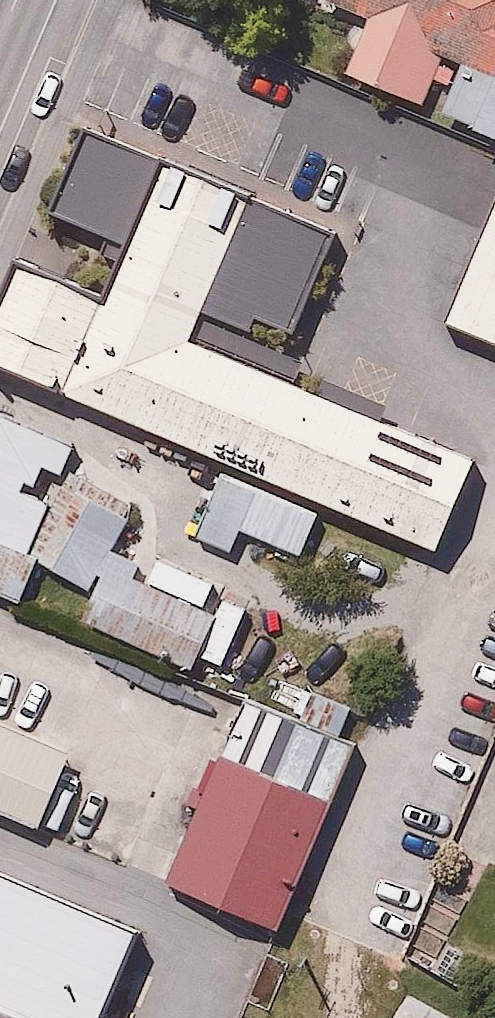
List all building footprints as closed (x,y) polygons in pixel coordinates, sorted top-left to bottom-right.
[(341,7),(319,59),(396,91),(418,41),(460,58),(485,0),(324,0),(341,7)] [(483,15),(463,63),(435,52),(412,106),(494,140),(494,20),(483,15)] [(29,267),(0,332),(0,361),(444,557),(484,468),(200,342),(267,193),(180,154),(113,304),(29,267)] [(471,171),(407,314),(482,348),(494,319),(494,181),(471,171)] [(0,414),(0,585),(16,592),(80,449),(0,414)] [(136,515),(73,487),(38,566),(101,593),(136,515)] [(227,616),(115,567),(91,622),(203,672),(227,616)] [(362,745),(257,699),(233,753),(338,799),(362,745)] [(51,840),(87,759),(0,720),(0,818),(51,840)] [(333,804),(242,764),(185,891),(276,932),(333,804)] [(0,871),(0,998),(49,1017),(115,1017),(152,929),(0,871)] [(2,1003),(0,1007),(0,1017),(37,1017),(2,1003)]
